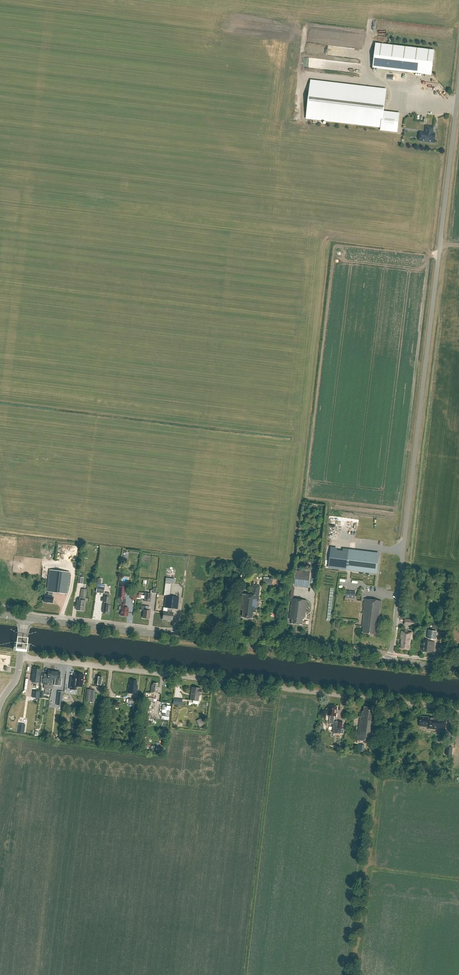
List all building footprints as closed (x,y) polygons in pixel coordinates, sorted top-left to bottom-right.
[(373,68),(431,75),(434,50),(376,43),(373,68)] [(399,113),(383,111),(386,90),(311,81),(307,118),(381,127),(381,130),(397,132),(399,113)] [(425,133),(423,133),(420,132),(419,141),(422,141),(434,143),(435,134),(433,134),(433,132),(434,127),(426,126),(425,133)] [(377,571),(379,556),(349,552),(347,567),(377,571)] [(47,596),(45,596),(44,602),(52,603),(53,597),(52,597),(53,592),(67,594),(70,572),(49,570),(47,592),(48,592),(47,596)] [(296,570),(294,586),(309,588),(311,572),(296,570)] [(164,595),(166,596),(164,607),(167,608),(167,612),(163,611),(162,619),(167,620),(167,619),(172,620),(173,613),(172,612),(172,608),(178,609),(179,597),(170,596),(172,583),(167,583),(165,583),(164,595)] [(243,610),(243,617),(253,619),(254,613),(256,613),(256,610),(258,610),(260,586),(253,585),(252,595),(242,594),(240,609),(243,610)] [(119,611),(121,611),(120,615),(128,616),(129,608),(124,607),(125,604),(126,598),(124,598),(126,587),(119,586),(117,599),(118,599),(117,603),(121,603),(121,607),(119,607),(119,611)] [(77,600),(76,610),(84,611),(85,601),(86,592),(81,592),(80,600),(77,600)] [(110,605),(108,605),(109,597),(105,596),(104,596),(104,602),(104,604),(103,604),(102,611),(103,611),(103,613),(108,614),(108,610),(109,610),(110,605)] [(307,600),(293,598),(292,598),(289,619),(293,619),(292,623),(302,625),(303,619),(304,619),(304,616),(305,616),(307,600)] [(365,622),(363,632),(378,634),(382,601),(377,600),(365,599),(363,613),(364,613),(363,622),(365,622)] [(436,639),(437,631),(428,630),(427,638),(436,639)] [(412,638),(413,632),(401,631),(401,639),(402,639),(401,643),(402,643),(401,648),(409,649),(410,638),(412,638)] [(424,641),(423,651),(431,652),(431,651),(434,651),(434,647),(433,646),(434,642),(428,641),(424,641)] [(32,677),(35,677),(34,682),(39,683),(41,670),(33,669),(32,677)] [(53,678),(54,671),(54,670),(50,670),(48,670),(47,678),(47,679),(44,678),(43,684),(50,685),(53,685),(53,678)] [(61,676),(60,676),(60,672),(54,671),(53,678),(55,679),(54,685),(61,686),(62,679),(60,679),(61,676)] [(75,673),(75,678),(71,677),(70,689),(76,690),(77,686),(82,687),(84,675),(75,673)] [(128,688),(128,693),(137,694),(138,687),(136,687),(137,681),(131,680),(130,685),(129,685),(129,688),(128,688)] [(192,692),(191,700),(198,701),(199,695),(200,695),(201,689),(198,689),(198,688),(194,688),(193,692),(192,692)] [(329,723),(333,724),(333,728),(333,729),(333,732),(340,733),(340,734),(341,729),(342,729),(343,722),(338,721),(338,722),(334,721),(335,716),(336,716),(337,707),(329,706),(329,710),(328,715),(330,715),(329,723)] [(360,719),(357,740),(374,742),(377,718),(374,717),(375,708),(365,707),(364,711),(363,711),(362,717),(361,717),(360,719)] [(429,727),(428,728),(445,730),(446,717),(435,715),(435,717),(421,716),(420,726),(429,727)]
